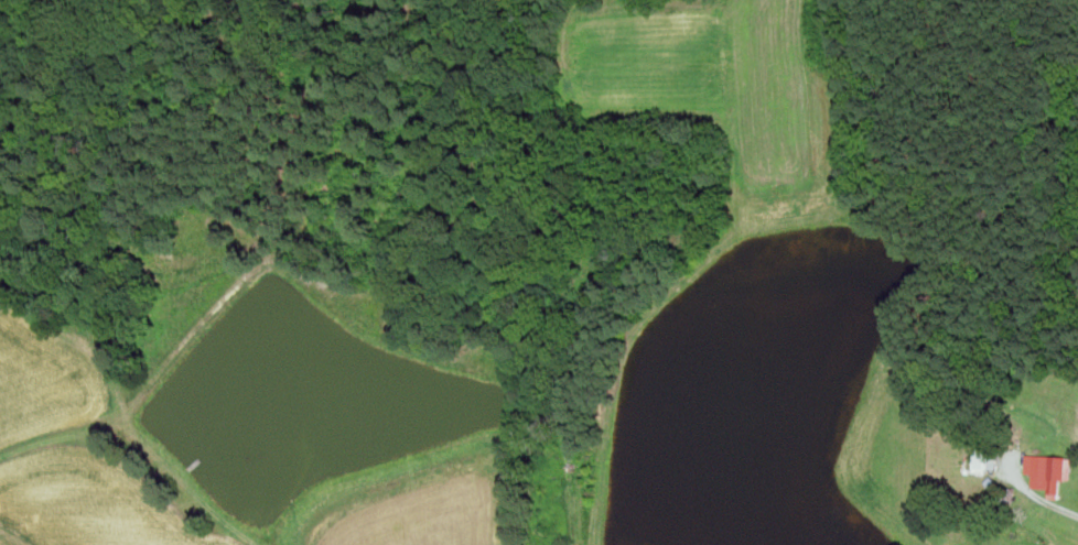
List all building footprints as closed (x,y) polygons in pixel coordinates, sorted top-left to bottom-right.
[(1070,458),(1025,456),(1024,474),(1032,475),(1031,488),(1047,489),(1047,499),(1058,499),(1059,480),(1069,480),(1070,458)]
